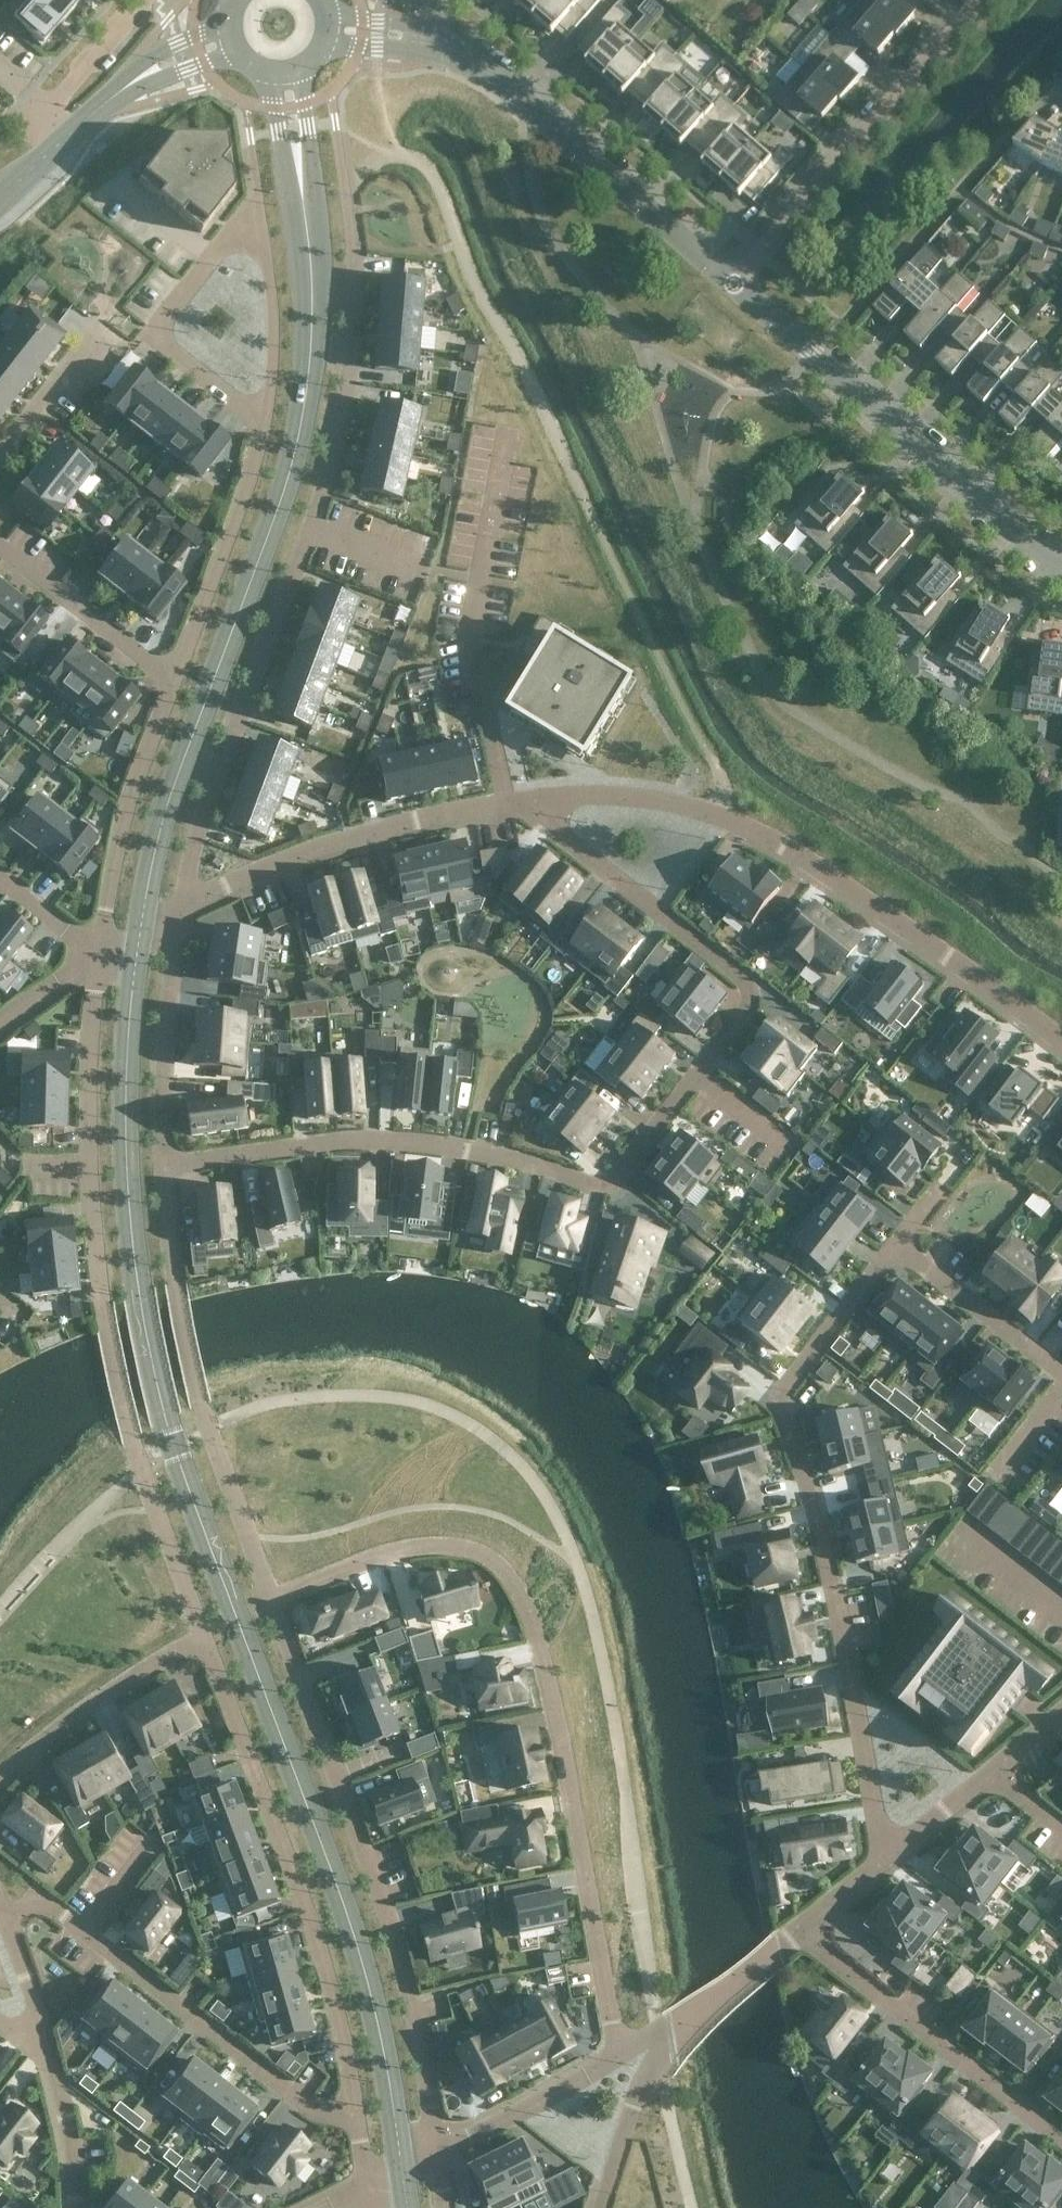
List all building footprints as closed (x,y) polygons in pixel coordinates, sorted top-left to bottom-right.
[(60,0),(29,0),(27,2),(57,27),(72,10),(60,0)] [(72,10),(81,0),(60,0),(72,10)] [(515,0),(533,17),(547,0),(515,0)] [(570,34),(600,0),(547,0),(533,17),(552,33),(559,25),(570,34)] [(637,40),(664,9),(653,0),(647,0),(638,10),(645,16),(631,32),(635,36),(634,37),(637,40)] [(811,0),(801,0),(797,5),(809,16),(818,6),(811,0)] [(895,35),(897,37),(914,17),(895,0),(860,0),(858,2),(895,35)] [(31,38),(40,46),(57,27),(27,2),(13,18),(33,36),(31,38)] [(858,2),(830,34),(849,51),(860,38),(879,54),(895,35),(858,2)] [(628,16),(616,5),(582,44),(593,54),(586,62),(604,78),(637,41),(634,37),(620,25),(628,16)] [(788,15),(800,26),(809,16),(797,5),(788,15)] [(819,25),(792,57),(802,67),(839,100),(841,102),(858,82),(837,63),(849,51),(830,34),(819,25)] [(655,56),(637,41),(604,78),(623,95),(630,86),(641,95),(675,56),(663,46),(655,56)] [(675,56),(641,95),(651,104),(644,113),(662,129),(695,91),(704,82),(686,66),(675,56)] [(786,85),(773,100),(792,116),(804,102),(823,119),(839,100),(802,67),(786,85)] [(712,106),(695,91),(662,129),(681,145),(688,137),(699,146),(733,107),(721,96),(712,106)] [(744,117),(733,107),(699,146),(709,155),(702,163),(721,180),(754,142),(736,127),(744,117)] [(1037,118),(1014,144),(1013,145),(1034,157),(1032,159),(1042,165),(1060,137),(1061,135),(1051,129),(1036,121),(1038,119),(1037,118)] [(1042,165),(1061,173),(1061,138),(1060,137),(1042,165)] [(137,183),(137,184),(201,233),(233,191),(232,182),(229,156),(227,142),(226,139),(225,139),(207,139),(201,139),(198,139),(197,139),(173,138),(152,164),(137,183)] [(771,157),(754,142),(721,180),(739,196),(746,188),(757,197),(791,158),(779,147),(771,157)] [(983,185),(975,193),(987,203),(994,195),(983,185)] [(990,218),(969,202),(962,211),(982,228),(990,218)] [(1008,219),(1022,228),(1028,218),(1015,209),(1008,219)] [(962,217),(942,247),(962,260),(982,230),(962,217)] [(1005,241),(1011,231),(998,223),(992,233),(1005,241)] [(1054,228),(1050,239),(1061,244),(1061,231),(1054,228)] [(1030,253),(1044,258),(1048,248),(1034,242),(1030,253)] [(943,260),(926,245),(873,307),(890,321),(907,301),(922,314),(940,293),(925,280),(943,260)] [(940,293),(922,314),(904,334),(921,349),(974,287),(957,273),(940,293)] [(382,274),(379,303),(423,306),(425,284),(403,282),(403,276),(382,274)] [(456,294),(445,300),(449,308),(460,302),(456,294)] [(952,376),(988,335),(1005,315),(989,300),(936,361),(952,376)] [(460,302),(449,308),(453,316),(464,310),(460,302)] [(379,303),(377,325),(421,328),(423,306),(379,303)] [(31,309),(9,338),(41,363),(64,333),(31,309)] [(377,325),(375,347),(419,350),(421,328),(377,325)] [(1001,383),(1016,396),(1034,375),(1019,363),(1037,342),(1020,327),(967,389),(984,403),(1001,383)] [(27,382),(41,363),(9,338),(0,349),(0,361),(27,382)] [(465,345),(464,354),(477,356),(478,347),(465,345)] [(375,347),(373,369),(417,373),(419,350),(375,347)] [(52,349),(30,388),(43,396),(65,357),(52,349)] [(464,354),(462,362),(475,365),(477,356),(464,354)] [(1061,406),(1061,399),(1051,390),(1061,377),(1061,364),(1052,355),(1034,375),(1016,396),(998,416),(1015,431),(1033,410),(1048,423),(1061,406)] [(12,400),(27,382),(0,361),(0,391),(12,400)] [(132,369),(105,403),(125,419),(152,384),(132,369)] [(152,384),(125,419),(143,433),(170,399),(152,384)] [(12,400),(0,391),(0,416),(12,400)] [(170,399),(143,433),(162,447),(189,413),(170,399)] [(955,416),(976,435),(990,420),(968,401),(955,416)] [(379,403),(374,425),(415,434),(420,412),(379,403)] [(1048,423),(1030,443),(1047,458),(1061,441),(1061,406),(1048,423)] [(189,413),(162,447),(180,462),(207,427),(189,413)] [(374,425),(369,447),(410,457),(415,434),(374,425)] [(207,427),(180,462),(200,477),(226,442),(207,427)] [(98,434),(89,445),(98,453),(107,441),(98,434)] [(449,434),(448,443),(460,445),(462,436),(449,434)] [(448,443),(446,451),(458,453),(460,445),(448,443)] [(56,445),(41,464),(76,491),(77,490),(90,473),(91,472),(71,457),(66,452),(56,445)] [(369,447),(365,468),(405,478),(410,457),(369,447)] [(108,460),(117,467),(126,455),(117,448),(112,454),(108,460)] [(126,455),(117,467),(126,474),(131,467),(135,462),(126,455)] [(1038,481),(1048,473),(1034,457),(1024,464),(1038,481)] [(41,464),(27,483),(62,510),(76,491),(41,464)] [(365,468),(360,490),(400,499),(405,478),(365,468)] [(865,492),(863,491),(861,493),(841,475),(821,499),(819,497),(795,524),(817,544),(828,555),(860,519),(849,510),(865,492)] [(145,489),(154,496),(163,484),(154,477),(152,479),(145,489)] [(441,477),(439,486),(452,488),(453,480),(441,477)] [(87,482),(84,501),(97,503),(100,484),(87,482)] [(27,483),(12,502),(46,529),(62,510),(27,483)] [(163,484),(154,496),(163,503),(168,496),(172,491),(163,484)] [(439,486),(437,494),(450,497),(452,488),(439,486)] [(116,503),(107,515),(116,522),(125,510),(116,503)] [(162,510),(155,520),(167,529),(174,519),(162,510)] [(77,523),(88,530),(96,518),(86,511),(77,523)] [(865,586),(877,597),(908,561),(898,552),(913,534),(912,533),(910,535),(890,517),(869,541),(867,539),(843,566),(865,586)] [(187,522),(178,533),(187,540),(196,529),(187,522)] [(102,527),(95,536),(107,545),(114,536),(102,527)] [(196,529),(187,540),(196,547),(201,542),(205,536),(196,529)] [(95,536),(88,545),(100,554),(107,545),(95,536)] [(126,541),(99,576),(119,590),(145,556),(126,541)] [(812,565),(799,553),(788,566),(801,577),(812,565)] [(145,556),(119,590),(137,605),(164,571),(145,556)] [(913,628),(925,639),(956,603),(946,594),(961,576),(960,575),(958,577),(938,559),(917,583),(915,581),(892,609),(914,628),(913,628)] [(164,571),(137,605),(156,620),(183,585),(164,571)] [(318,589),(311,609),(350,624),(357,603),(318,589)] [(27,606),(7,591),(0,600),(0,640),(27,606)] [(985,686),(1010,645),(998,638),(1010,618),(1008,617),(1007,619),(984,605),(968,632),(965,631),(947,661),(971,677),(985,686)] [(0,640),(0,653),(14,663),(46,621),(27,606),(0,640)] [(848,607),(842,613),(853,623),(863,612),(857,607),(848,607)] [(311,609),(303,630),(342,644),(350,624),(311,609)] [(512,710),(511,711),(513,712),(526,720),(528,721),(539,728),(538,730),(534,735),(546,743),(550,737),(551,735),(572,748),(586,757),(588,758),(602,734),(611,720),(613,717),(621,703),(625,697),(633,683),(634,682),(611,668),(597,659),(601,651),(542,615),(529,637),(520,652),(538,663),(539,664),(535,672),(520,696),(512,710)] [(303,630),(295,651),(334,665),(342,644),(303,630)] [(393,631),(390,638),(402,643),(406,635),(393,631)] [(390,638),(387,647),(399,652),(402,643),(390,638)] [(64,640),(38,674),(56,689),(83,655),(64,640)] [(1061,716),(1061,647),(1039,644),(1035,675),(1032,674),(1028,710),(1057,714),(1056,715),(1061,716)] [(295,651),(287,671),(326,686),(334,665),(295,651)] [(56,689),(53,693),(73,709),(77,705),(103,671),(83,655),(56,689)] [(434,667),(425,669),(428,682),(436,680),(434,667)] [(425,669),(417,670),(419,683),(428,682),(425,669)] [(103,671),(77,705),(91,716),(117,682),(103,671)] [(287,671),(279,692),(319,707),(326,686),(287,671)] [(377,672),(374,680),(386,685),(389,677),(377,672)] [(374,680),(370,688),(383,693),(386,685),(374,680)] [(91,716),(85,724),(106,740),(107,738),(138,698),(117,682),(91,716)] [(279,692),(271,714),(311,728),(319,707),(279,692)] [(959,696),(951,706),(962,714),(970,704),(959,696)] [(361,713),(358,721),(370,725),(373,718),(361,713)] [(382,715),(378,723),(390,728),(393,720),(382,715)] [(17,727),(24,732),(32,722),(25,717),(17,727)] [(358,721),(354,729),(367,734),(370,725),(358,721)] [(0,724),(0,736),(2,737),(9,728),(2,722),(0,724)] [(32,722),(24,732),(31,738),(39,727),(32,722)] [(378,723),(375,731),(387,736),(390,728),(378,723)] [(1045,727),(1038,740),(1053,748),(1060,734),(1045,727)] [(123,732),(120,740),(134,745),(137,737),(123,732)] [(257,740),(248,762),(288,777),(296,755),(257,740)] [(465,741),(441,746),(451,788),(474,783),(478,782),(473,761),(470,762),(465,741)] [(60,743),(52,754),(59,759),(67,749),(60,743)] [(441,746),(420,751),(430,793),(451,788),(441,746)] [(67,749),(59,759),(66,765),(67,763),(74,754),(67,749)] [(420,751),(399,755),(408,797),(430,793),(420,751)] [(38,759),(35,763),(42,769),(49,760),(42,754),(38,759)] [(399,755),(375,760),(385,802),(408,797),(399,755)] [(49,760),(42,769),(47,773),(50,775),(55,768),(57,765),(49,760)] [(248,762),(241,782),(280,797),(288,777),(248,762)] [(6,794),(11,788),(0,779),(0,802),(6,794)] [(241,782),(233,803),(273,818),(280,797),(241,782)] [(332,784),(329,792),(341,797),(344,789),(332,784)] [(94,786),(87,796),(94,801),(102,792),(94,786)] [(102,792),(94,801),(102,807),(109,798),(102,792)] [(329,792),(326,800),(338,805),(341,797),(329,792)] [(37,797),(11,831),(30,846),(57,811),(37,797)] [(265,838),(273,818),(233,803),(223,829),(243,836),(245,831),(265,838)] [(57,811),(30,846),(49,860),(82,818),(81,817),(75,825),(57,811)] [(82,818),(49,860),(69,876),(97,838),(98,837),(101,833),(82,818)] [(313,821),(305,824),(309,837),(318,834),(313,821)] [(305,824),(297,827),(301,839),(309,837),(305,824)] [(463,841),(438,847),(451,904),(476,898),(463,841)] [(438,847),(415,852),(428,909),(430,909),(428,899),(448,894),(450,904),(451,904),(438,847)] [(506,848),(481,852),(483,868),(492,867),(494,879),(498,879),(509,865),(506,848)] [(537,849),(499,899),(522,916),(560,867),(537,849)] [(399,891),(384,895),(387,907),(392,920),(406,917),(405,914),(428,909),(415,852),(392,857),(399,891)] [(736,857),(707,895),(728,911),(760,869),(757,872),(736,857)] [(492,867),(483,868),(485,881),(494,879),(492,867)] [(560,867),(522,916),(523,917),(526,913),(547,929),(541,937),(553,947),(569,926),(557,917),(583,884),(560,867)] [(760,869),(728,911),(749,928),(782,886),(760,869)] [(362,874),(335,882),(352,942),(379,934),(380,936),(395,932),(392,920),(387,907),(374,911),(362,874)] [(319,927),(304,931),(311,956),(326,952),(325,949),(352,942),(335,882),(307,890),(319,927)] [(291,906),(267,916),(273,931),(297,921),(291,906)] [(818,906),(789,945),(810,960),(806,965),(807,965),(841,923),(818,906)] [(569,926),(553,947),(565,957),(567,954),(587,970),(623,924),(602,908),(582,936),(569,926)] [(6,994),(22,973),(7,962),(31,932),(6,912),(0,920),(0,989),(6,994)] [(773,931),(768,938),(778,946),(783,939),(793,927),(783,919),(773,931)] [(705,920),(699,927),(710,935),(715,928),(705,920)] [(763,923),(757,930),(768,938),(773,931),(763,923)] [(841,923),(807,965),(826,980),(815,994),(830,1005),(850,978),(837,969),(861,939),(841,923)] [(623,924),(587,970),(607,986),(605,988),(618,997),(620,995),(634,977),(622,967),(643,940),(623,924)] [(213,929),(209,955),(267,963),(267,961),(262,961),(266,936),(213,929)] [(447,932),(434,935),(436,943),(449,941),(447,932)] [(474,932),(471,940),(485,945),(488,937),(474,932)] [(652,954),(644,964),(651,970),(659,959),(652,954)] [(693,954),(685,965),(697,974),(705,964),(693,954)] [(209,955),(206,980),(240,985),(238,1000),(258,1003),(264,1004),(266,988),(264,988),(267,963),(209,955)] [(893,963),(863,1002),(892,1024),(894,1021),(905,1030),(923,1008),(912,999),(922,986),(893,963)] [(685,965),(670,984),(712,1017),(727,997),(697,974),(685,965)] [(645,995),(635,1008),(642,1013),(656,1024),(666,1012),(697,1036),(712,1017),(670,984),(655,1003),(645,995)] [(618,997),(614,1002),(625,1010),(630,1003),(620,995),(618,997)] [(196,1014),(195,1039),(248,1043),(249,1018),(257,1018),(258,1003),(238,1000),(232,999),(231,1016),(196,1014)] [(310,1003),(289,1007),(290,1021),(311,1020),(310,1003)] [(477,1015),(469,1003),(467,1018),(477,1019),(477,1015)] [(816,1010),(811,1017),(821,1025),(827,1018),(816,1010)] [(642,1013),(616,1046),(659,1078),(674,1057),(652,1040),(661,1028),(656,1024),(642,1013)] [(943,1027),(926,1049),(952,1069),(960,1075),(954,1083),(969,1096),(990,1069),(998,1059),(986,1049),(998,1034),(982,1022),(981,1023),(967,1013),(950,1034),(943,1027)] [(776,1018),(760,1041),(805,1074),(801,1071),(817,1050),(776,1018)] [(34,1023),(23,1031),(30,1040),(41,1032),(34,1023)] [(823,1027),(814,1038),(835,1054),(843,1043),(823,1027)] [(364,1032),(364,1058),(379,1058),(380,1038),(380,1032),(364,1032)] [(556,1034),(548,1044),(559,1052),(562,1055),(570,1045),(556,1034)] [(379,1058),(379,1064),(395,1064),(396,1038),(380,1038),(379,1058)] [(195,1039),(193,1065),(221,1067),(221,1076),(245,1077),(248,1043),(195,1039)] [(760,1041),(745,1063),(788,1096),(805,1074),(760,1041)] [(548,1044),(540,1055),(551,1063),(559,1052),(548,1044)] [(278,1045),(277,1054),(290,1055),(291,1046),(278,1045)] [(616,1046),(595,1073),(615,1088),(620,1081),(643,1098),(659,1078),(616,1046)] [(400,1048),(394,1110),(422,1113),(429,1051),(400,1048)] [(429,1051),(422,1113),(450,1116),(454,1078),(470,1079),(473,1053),(457,1052),(456,1059),(429,1056),(430,1051),(429,1051)] [(22,1054),(22,1079),(65,1080),(66,1056),(22,1054)] [(302,1054),(287,1055),(289,1082),(305,1080),(307,1119),(335,1117),(331,1054),(303,1057),(302,1054)] [(332,1054),(331,1054),(335,1117),(363,1115),(359,1058),(332,1060),(332,1054)] [(1007,1066),(990,1089),(1000,1096),(991,1109),(1013,1125),(1028,1107),(1044,1118),(1050,1109),(1057,1099),(1036,1083),(1020,1070),(1017,1074),(1007,1066)] [(581,1069),(557,1101),(599,1133),(614,1114),(591,1097),(601,1085),(581,1069)] [(22,1079),(21,1103),(65,1104),(65,1080),(22,1079)] [(226,1102),(187,1107),(191,1136),(248,1128),(244,1100),(252,1100),(253,1084),(227,1082),(226,1102)] [(761,1088),(753,1099),(774,1115),(782,1104),(761,1088)] [(557,1101),(533,1131),(553,1147),(561,1136),(584,1153),(599,1133),(557,1101)] [(21,1103),(21,1127),(64,1128),(65,1104),(21,1103)] [(505,1104),(503,1117),(511,1119),(514,1106),(505,1104)] [(931,1111),(922,1121),(943,1138),(951,1127),(931,1111)] [(896,1112),(880,1133),(924,1169),(942,1147),(896,1112)] [(1041,1145),(1061,1161),(1061,1123),(1059,1121),(1041,1145)] [(682,1133),(665,1154),(708,1187),(725,1166),(682,1133)] [(880,1133),(862,1156),(906,1188),(922,1168),(924,1169),(880,1133)] [(18,1136),(18,1148),(32,1148),(33,1136),(18,1136)] [(809,1142),(802,1151),(810,1157),(817,1148),(809,1142)] [(845,1153),(837,1163),(857,1179),(865,1169),(845,1153)] [(665,1154),(649,1176),(684,1202),(699,1182),(708,1188),(708,1187),(665,1154)] [(738,1157),(731,1168),(751,1184),(760,1173),(738,1157)] [(406,1167),(401,1217),(432,1220),(430,1237),(445,1239),(449,1207),(435,1205),(439,1170),(406,1167)] [(0,1170),(0,1184),(3,1188),(11,1180),(1,1169),(0,1170)] [(328,1188),(327,1226),(349,1226),(349,1221),(385,1222),(386,1203),(370,1203),(370,1172),(363,1172),(363,1169),(347,1169),(347,1171),(340,1171),(339,1188),(328,1188)] [(266,1217),(252,1220),(259,1248),(273,1245),(270,1230),(298,1224),(286,1172),(257,1179),(266,1217)] [(819,1201),(818,1202),(859,1233),(875,1213),(854,1196),(861,1186),(849,1177),(841,1187),(838,1184),(823,1204),(819,1201)] [(466,1185),(458,1221),(471,1223),(470,1232),(486,1235),(491,1236),(493,1228),(510,1231),(517,1195),(500,1192),(500,1188),(479,1184),(479,1187),(472,1186),(466,1185)] [(776,1185),(768,1195),(776,1201),(783,1191),(776,1185)] [(203,1230),(188,1232),(192,1268),(207,1266),(206,1259),(234,1256),(235,1256),(229,1189),(199,1192),(203,1230)] [(235,1217),(262,1211),(258,1195),(232,1201),(235,1217)] [(768,1195),(762,1203),(769,1209),(776,1201),(768,1195)] [(551,1196),(535,1258),(586,1272),(598,1226),(599,1225),(588,1223),(587,1223),(588,1219),(577,1216),(581,1203),(551,1196)] [(818,1202),(803,1222),(844,1253),(859,1233),(818,1202)] [(685,1207),(677,1218),(698,1234),(706,1223),(685,1207)] [(44,1222),(25,1224),(28,1248),(71,1243),(69,1219),(65,1220),(44,1222)] [(618,1219),(593,1293),(636,1306),(660,1234),(618,1219)] [(803,1222),(787,1241),(828,1273),(844,1253),(803,1222)] [(532,1253),(537,1235),(527,1232),(523,1250),(532,1253)] [(1000,1233),(992,1243),(999,1249),(1007,1238),(1000,1233)] [(71,1243),(28,1248),(31,1272),(74,1267),(71,1243)] [(702,1245),(692,1259),(703,1268),(714,1254),(702,1245)] [(1011,1246),(986,1278),(1012,1298),(1037,1266),(1011,1246)] [(771,1248),(762,1259),(783,1275),(792,1264),(771,1248)] [(1012,1304),(1034,1321),(1061,1284),(1061,1280),(1045,1267),(1043,1270),(1037,1266),(1012,1298),(1015,1300),(1012,1304)] [(74,1267),(31,1272),(31,1274),(33,1292),(33,1296),(77,1291),(74,1267)] [(204,1275),(203,1267),(193,1268),(194,1276),(204,1275)] [(770,1275),(753,1297),(796,1331),(813,1310),(770,1275)] [(900,1281),(866,1325),(887,1342),(921,1298),(900,1281)] [(753,1297),(736,1318),(779,1351),(796,1331),(753,1297)] [(921,1298),(887,1342),(889,1343),(890,1341),(909,1355),(907,1357),(908,1358),(942,1314),(921,1298)] [(80,1303),(69,1305),(71,1319),(82,1317),(80,1303)] [(684,1307),(677,1316),(691,1326),(698,1317),(684,1307)] [(942,1314),(908,1358),(928,1373),(922,1380),(933,1388),(951,1364),(943,1357),(963,1330),(942,1314)] [(729,1323),(720,1334),(741,1350),(749,1339),(729,1323)] [(690,1372),(676,1390),(699,1408),(713,1391),(736,1407),(749,1391),(714,1364),(727,1347),(703,1328),(684,1353),(697,1363),(690,1372)] [(841,1337),(831,1350),(842,1358),(851,1345),(841,1337)] [(989,1345),(956,1389),(979,1407),(1012,1363),(989,1345)] [(826,1362),(817,1374),(829,1384),(839,1372),(826,1362)] [(1012,1363),(979,1407),(1000,1424),(1035,1380),(1012,1363)] [(876,1380),(870,1389),(879,1396),(885,1387),(876,1380)] [(885,1387),(879,1396),(888,1403),(894,1394),(885,1387)] [(858,1412),(818,1422),(824,1447),(864,1437),(858,1412)] [(942,1428),(934,1438),(947,1448),(955,1438),(942,1428)] [(864,1437),(824,1447),(830,1473),(865,1464),(870,1484),(892,1479),(887,1459),(880,1433),(864,1437)] [(756,1437),(704,1452),(713,1483),(728,1479),(738,1517),(763,1511),(752,1472),(765,1468),(756,1437)] [(955,1438),(947,1448),(958,1457),(966,1447),(955,1438)] [(937,1454),(922,1457),(925,1470),(940,1467),(937,1454)] [(975,1478),(969,1487),(978,1493),(984,1485),(975,1478)] [(875,1504),(845,1511),(852,1537),(903,1524),(897,1499),(892,1479),(870,1484),(875,1504)] [(987,1485),(982,1491),(993,1500),(998,1493),(987,1485)] [(998,1493),(993,1500),(1004,1508),(1010,1502),(998,1493)] [(1010,1502),(1004,1508),(1015,1517),(1021,1510),(1010,1502)] [(1042,1519),(1054,1529),(1061,1518),(1061,1515),(1052,1507),(1042,1519)] [(1021,1510),(1015,1517),(1027,1526),(1032,1519),(1021,1510)] [(1032,1519),(1027,1526),(1038,1534),(1043,1528),(1032,1519)] [(760,1524),(733,1531),(736,1545),(748,1542),(758,1585),(795,1577),(790,1550),(791,1549),(787,1533),(763,1539),(760,1524)] [(903,1524),(852,1537),(858,1563),(909,1550),(903,1524)] [(1043,1528),(1038,1534),(1049,1543),(1054,1536),(1043,1528)] [(1049,1543),(1060,1552),(1061,1549),(1061,1543),(1054,1536),(1049,1543)] [(418,1589),(427,1620),(476,1605),(467,1574),(442,1581),(441,1576),(427,1581),(428,1586),(418,1589)] [(888,1581),(872,1584),(880,1620),(893,1604),(888,1581)] [(349,1598),(304,1615),(311,1634),(330,1627),(333,1637),(385,1618),(376,1595),(352,1604),(349,1598)] [(778,1595),(750,1601),(758,1637),(771,1634),(778,1663),(813,1655),(810,1641),(815,1640),(809,1614),(804,1615),(801,1601),(780,1606),(778,1595)] [(963,1605),(902,1684),(982,1745),(1010,1707),(1025,1687),(1042,1665),(963,1605)] [(386,1624),(390,1633),(402,1628),(398,1620),(386,1624)] [(390,1633),(374,1639),(379,1654),(407,1643),(402,1628),(390,1633)] [(433,1631),(408,1638),(415,1663),(441,1658),(433,1631)] [(478,1651),(452,1656),(455,1672),(470,1669),(472,1679),(470,1680),(475,1705),(476,1705),(478,1712),(528,1702),(526,1695),(527,1695),(522,1670),(513,1672),(512,1665),(510,1666),(509,1658),(503,1660),(502,1659),(481,1663),(478,1651)] [(374,1670),(337,1684),(342,1697),(338,1699),(344,1717),(386,1702),(374,1670)] [(788,1678),(758,1684),(761,1701),(771,1700),(776,1733),(826,1725),(820,1689),(791,1694),(788,1678)] [(172,1681),(146,1696),(175,1744),(200,1730),(199,1728),(201,1727),(174,1682),(173,1683),(172,1681)] [(132,1758),(137,1766),(145,1779),(158,1771),(151,1759),(175,1744),(146,1696),(120,1711),(122,1713),(120,1714),(142,1753),(132,1758)] [(386,1702),(344,1717),(351,1736),(356,1734),(361,1747),(397,1733),(386,1702)] [(501,1723),(475,1728),(479,1744),(494,1741),(505,1792),(547,1783),(535,1728),(504,1735),(501,1723)] [(450,1745),(447,1731),(437,1733),(440,1747),(450,1745)] [(103,1732),(77,1748),(105,1796),(129,1781),(137,1795),(150,1787),(145,1779),(137,1766),(128,1772),(105,1733),(104,1734),(103,1732)] [(434,1733),(405,1744),(411,1760),(439,1749),(434,1733)] [(804,1745),(796,1746),(799,1768),(808,1766),(804,1745)] [(81,1810),(105,1796),(77,1748),(51,1763),(52,1765),(51,1766),(73,1804),(63,1810),(75,1831),(88,1823),(81,1810)] [(198,1760),(187,1764),(192,1779),(204,1775),(215,1771),(210,1756),(198,1760)] [(367,1798),(364,1799),(370,1815),(373,1814),(378,1827),(423,1810),(413,1783),(426,1778),(420,1761),(394,1771),(398,1782),(365,1795),(367,1798)] [(842,1761),(760,1774),(763,1794),(770,1793),(772,1806),(836,1795),(847,1793),(842,1761)] [(212,1772),(199,1777),(202,1786),(214,1781),(212,1772)] [(191,1798),(187,1800),(195,1821),(242,1804),(233,1779),(190,1795),(191,1798)] [(1,1821),(0,1822),(34,1849),(27,1858),(46,1873),(56,1861),(45,1853),(63,1830),(61,1828),(62,1827),(60,1826),(61,1824),(46,1812),(45,1813),(41,1811),(42,1809),(21,1793),(20,1795),(19,1794),(0,1818),(0,1820),(1,1821)] [(195,1821),(196,1825),(200,1823),(208,1844),(251,1828),(242,1804),(195,1821)] [(510,1842),(515,1867),(542,1862),(537,1833),(542,1832),(539,1812),(499,1820),(496,1805),(459,1812),(467,1851),(510,1842)] [(798,1816),(764,1822),(766,1838),(783,1835),(789,1868),(809,1864),(809,1867),(831,1863),(831,1860),(850,1857),(849,1854),(854,1854),(852,1847),(848,1847),(844,1822),(801,1830),(798,1816)] [(208,1844),(204,1846),(214,1871),(261,1853),(251,1828),(208,1844)] [(977,1829),(958,1854),(1001,1885),(1019,1862),(1028,1870),(1038,1858),(1015,1840),(1006,1852),(977,1829)] [(172,1832),(160,1837),(163,1845),(176,1840),(172,1832)] [(971,1896),(961,1908),(964,1910),(981,1923),(990,1911),(984,1906),(1001,1885),(958,1854),(955,1851),(939,1872),(971,1896)] [(214,1871),(223,1896),(270,1878),(261,1853),(214,1871)] [(148,1897),(121,1932),(122,1933),(121,1935),(147,1955),(148,1953),(149,1954),(180,1915),(178,1913),(180,1909),(157,1891),(166,1881),(153,1871),(139,1890),(148,1897)] [(175,1875),(178,1883),(190,1879),(187,1871),(175,1875)] [(223,1896),(231,1918),(235,1916),(236,1919),(279,1903),(278,1900),(270,1878),(223,1896)] [(190,1879),(178,1883),(181,1891),(193,1887),(190,1879)] [(560,1888),(550,1890),(550,1891),(530,1895),(528,1883),(502,1888),(505,1901),(511,1900),(517,1934),(566,1924),(562,1902),(563,1902),(560,1888)] [(906,1884),(889,1907),(931,1940),(948,1918),(954,1922),(964,1910),(961,1908),(961,1909),(944,1896),(936,1907),(906,1884)] [(490,1899),(499,1898),(497,1886),(488,1888),(490,1899)] [(456,1917),(420,1927),(424,1941),(422,1942),(423,1947),(425,1947),(426,1947),(430,1961),(444,1957),(465,1951),(479,1946),(475,1933),(477,1932),(476,1927),(473,1927),(470,1915),(484,1912),(480,1888),(450,1894),(456,1917)] [(914,1962),(931,1940),(889,1907),(884,1903),(868,1925),(902,1950),(891,1964),(911,1979),(920,1966),(914,1962)] [(1059,1903),(1045,1922),(1056,1931),(1061,1924),(1061,1905),(1059,1903)] [(198,1937),(201,1945),(213,1940),(210,1932),(198,1937)] [(243,1948),(238,1949),(245,1972),(293,1959),(285,1933),(242,1945),(243,1948)] [(201,1945),(204,1953),(216,1949),(213,1940),(201,1945)] [(1005,1951),(997,1962),(1004,1967),(1012,1957),(1005,1951)] [(188,1953),(182,1962),(193,1971),(199,1962),(188,1953)] [(293,1959),(245,1972),(245,1974),(252,1998),(300,1985),(293,1959)] [(562,1966),(544,1970),(547,1984),(565,1980),(562,1966)] [(506,1977),(489,1981),(495,1992),(510,1984),(506,1977)] [(1054,1980),(1046,1991),(1053,1996),(1061,1986),(1054,1980)] [(71,2011),(63,2022),(75,2031),(83,2020),(103,2036),(98,2042),(99,2043),(132,2000),(110,1983),(82,2019),(71,2011)] [(252,1998),(259,2023),(263,2022),(263,2023),(307,2011),(300,1985),(252,1998)] [(1061,1986),(1053,1996),(1060,2001),(1061,1999),(1061,1986)] [(986,2043),(1015,2004),(995,1989),(964,2029),(984,2045),(986,2043)] [(469,1990),(457,1996),(462,2004),(474,1998),(469,1990)] [(822,2073),(834,2083),(847,2066),(849,2064),(837,2055),(868,2016),(843,1996),(809,2041),(833,2060),(822,2073)] [(132,2000),(99,2043),(119,2059),(153,2016),(132,2000)] [(208,2011),(215,2017),(223,2007),(216,2001),(208,2011)] [(550,2002),(527,2014),(549,2057),(573,2044),(550,2002)] [(986,2043),(1006,2058),(1035,2020),(1015,2004),(986,2043)] [(215,2017),(222,2022),(230,2012),(223,2007),(215,2017)] [(263,2023),(270,2049),(314,2036),(307,2011),(263,2023)] [(503,2026),(525,2068),(548,2056),(549,2057),(527,2014),(503,2026)] [(119,2059),(141,2075),(174,2032),(153,2016),(119,2059)] [(1055,2035),(1035,2020),(1006,2058),(1026,2074),(1055,2035)] [(480,2039),(502,2082),(503,2082),(502,2080),(525,2068),(503,2026),(480,2039)] [(480,2039),(455,2052),(478,2095),(502,2082),(480,2039)] [(852,2084),(874,2101),(907,2058),(886,2043),(859,2076),(847,2066),(834,2083),(832,2085),(844,2094),(852,2084)] [(285,2073),(286,2072),(285,2072),(290,2066),(294,2061),(296,2059),(295,2058),(286,2051),(275,2065),(285,2073)] [(450,2055),(437,2057),(438,2066),(451,2064),(450,2055)] [(888,2130),(900,2140),(915,2121),(903,2112),(931,2073),(909,2057),(907,2059),(907,2058),(874,2101),(896,2119),(888,2130)] [(162,2097),(183,2113),(178,2119),(179,2120),(213,2077),(191,2060),(162,2097)] [(290,2066),(285,2072),(293,2077),(301,2067),(294,2061),(290,2066)] [(85,2075),(78,2085),(91,2095),(98,2086),(85,2075)] [(1046,2096),(1061,2108),(1061,2076),(1046,2096)] [(213,2077),(179,2120),(200,2136),(233,2092),(213,2077)] [(233,2092),(200,2136),(201,2136),(202,2134),(223,2150),(255,2109),(233,2092)] [(920,2139),(942,2156),(975,2113),(953,2096),(927,2130),(915,2121),(900,2140),(912,2149),(920,2139)] [(7,2169),(39,2125),(10,2102),(0,2114),(0,2163),(7,2169)] [(132,2112),(125,2121),(138,2131),(145,2122),(132,2112)] [(960,2203),(969,2193),(983,2174),(971,2165),(998,2131),(975,2113),(942,2156),(965,2173),(957,2184),(956,2183),(948,2194),(960,2203)] [(249,2167),(278,2190),(310,2146),(281,2126),(249,2167)] [(139,2140),(134,2147),(144,2155),(149,2148),(139,2140)] [(520,2140),(493,2153),(514,2194),(519,2205),(545,2191),(541,2183),(540,2181),(541,2181),(520,2140)] [(992,2189),(1014,2206),(1049,2162),(1049,2161),(1047,2163),(1025,2147),(996,2184),(983,2174),(969,2193),(981,2202),(992,2189)] [(169,2149),(162,2158),(175,2168),(182,2159),(169,2149)] [(466,2167),(486,2207),(512,2207),(519,2205),(514,2194),(493,2153),(466,2167)] [(217,2159),(197,2185),(199,2186),(208,2193),(228,2168),(217,2159)] [(1049,2162),(1014,2206),(1017,2207),(1048,2207),(1061,2189),(1061,2171),(1049,2162)] [(178,2170),(173,2177),(183,2185),(189,2178),(178,2170)] [(237,2177),(228,2170),(218,2183),(227,2191),(237,2177)] [(189,2178),(183,2185),(194,2193),(199,2186),(197,2185),(189,2178)] [(105,2207),(136,2207),(145,2196),(126,2181),(105,2207)] [(145,2196),(136,2207),(161,2207),(145,2196)]
